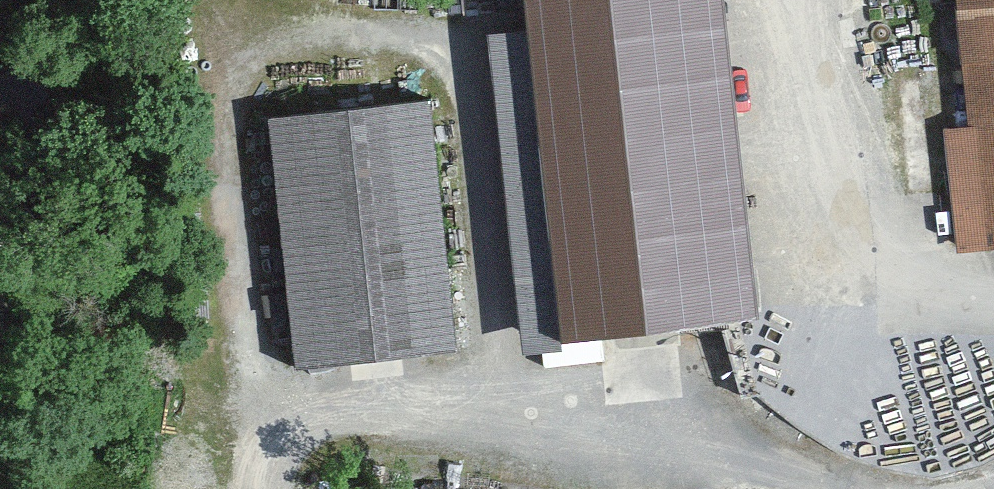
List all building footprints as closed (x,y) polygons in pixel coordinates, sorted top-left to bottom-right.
[(532,33),(493,38),(529,351),(770,323),(732,0),(528,0),(532,33)] [(968,127),(934,131),(947,258),(993,253),(993,0),(956,0),(968,127)] [(463,354),(437,101),(272,118),(298,371),(463,354)]
